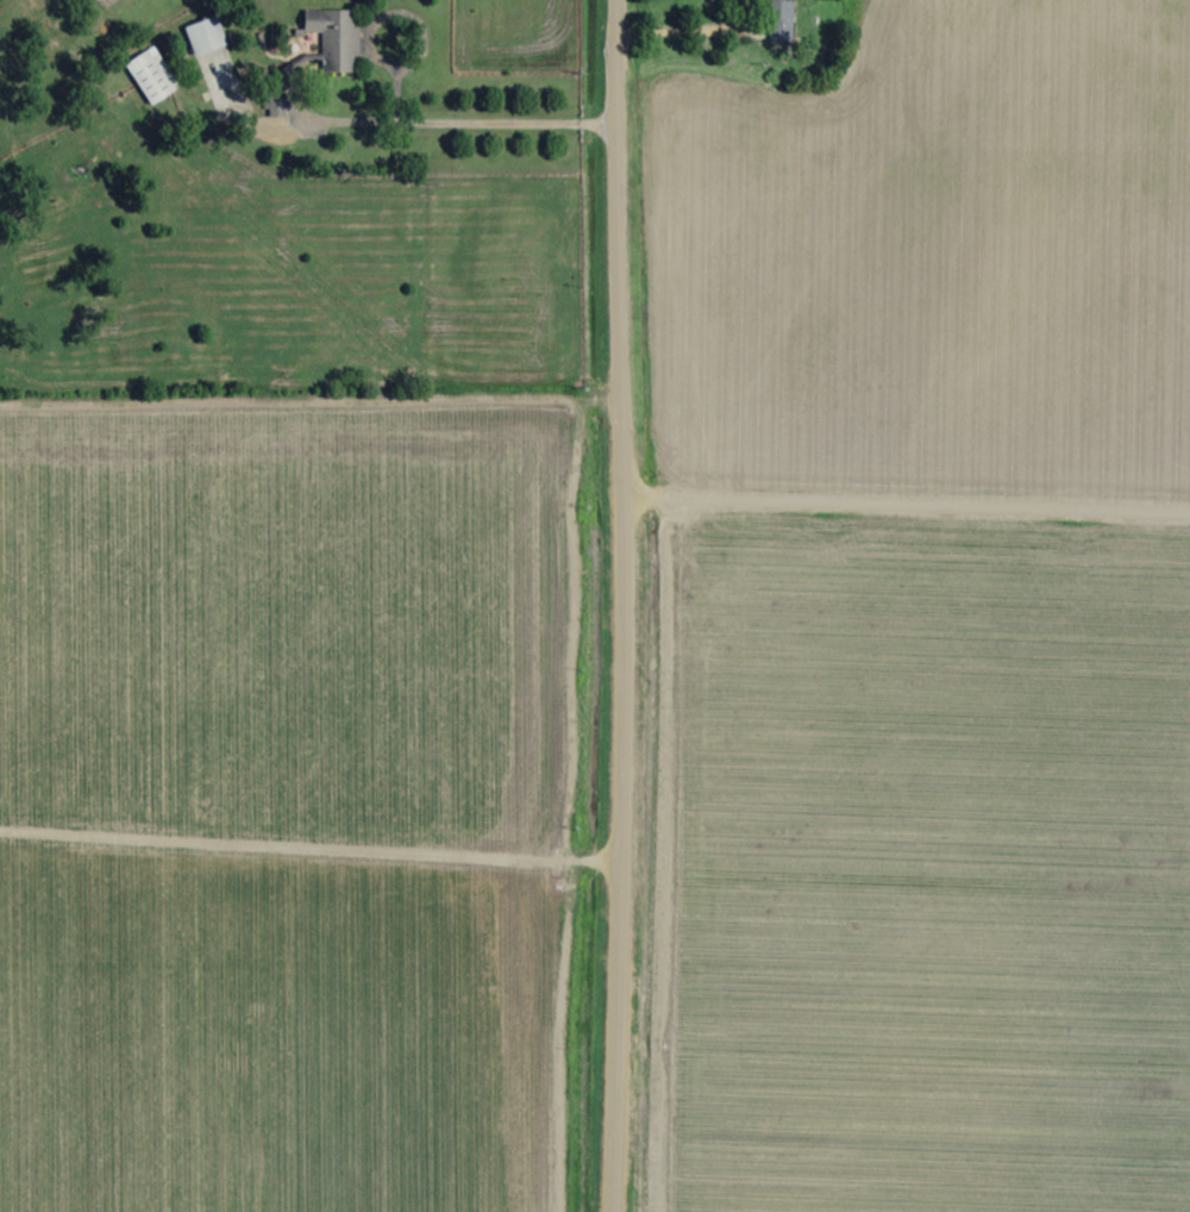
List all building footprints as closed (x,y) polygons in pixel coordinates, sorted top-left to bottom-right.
[(794,40),(794,5),(776,5),(776,40),(794,40)] [(232,44),(221,15),(189,27),(199,56),(232,44)] [(183,88),(156,48),(129,65),(156,105),(183,88)]
